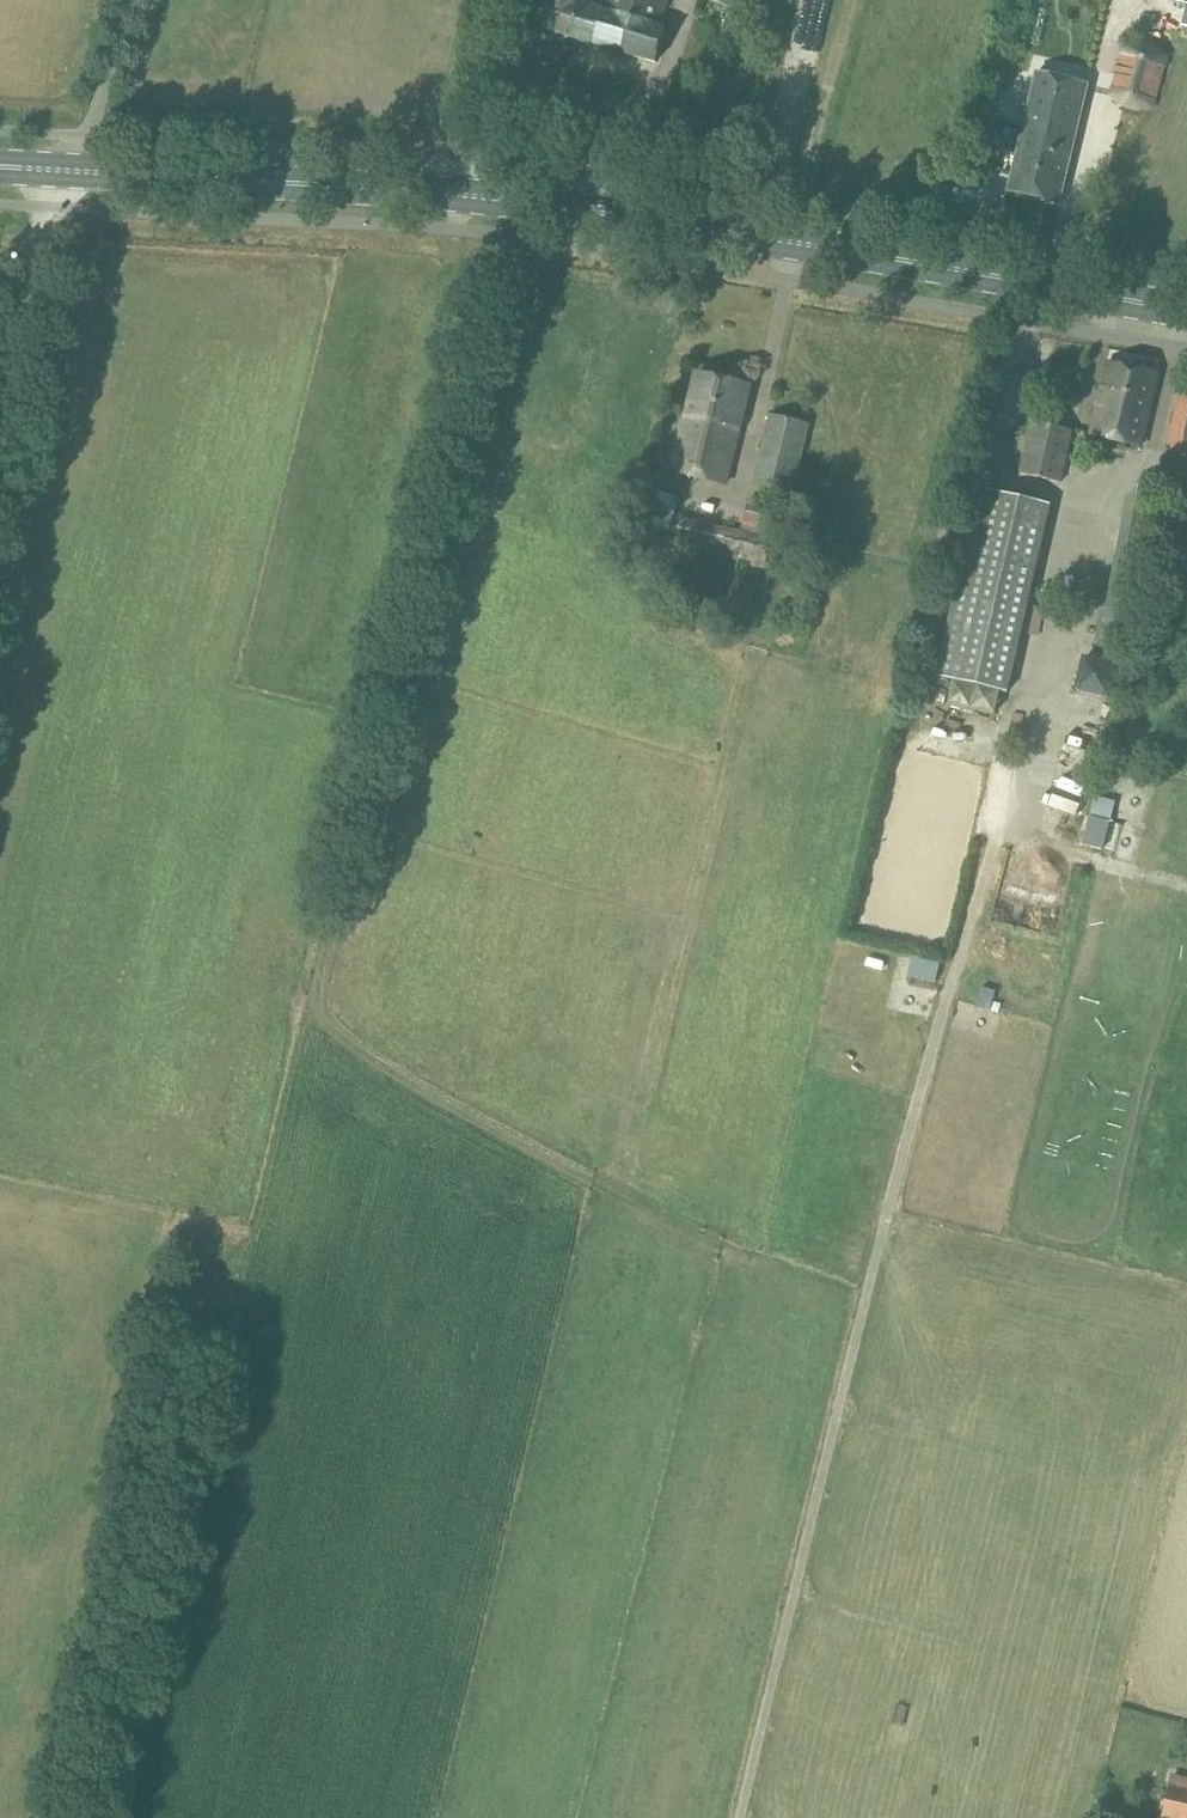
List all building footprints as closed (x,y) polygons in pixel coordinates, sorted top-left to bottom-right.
[(539,28),(568,37),(579,0),(547,0),(539,28)] [(568,37),(656,63),(666,28),(665,27),(661,25),(667,0),(609,0),(607,7),(581,0),(580,0),(579,0),(568,37)] [(755,15),(760,0),(706,0),(755,15)] [(1141,44),(1125,51),(1112,97),(1127,108),(1140,111),(1153,109),(1166,61),(1167,57),(1156,48),(1141,44)] [(1035,72),(1006,190),(1009,191),(1060,203),(1089,84),(1083,83),(1038,73),(1035,72)] [(999,131),(985,128),(980,148),(994,151),(999,131)] [(1090,434),(1094,435),(1140,446),(1158,375),(1111,364),(1107,363),(1090,434)] [(693,375),(671,470),(676,471),(728,483),(750,389),(698,376),(693,375)] [(1180,387),(1167,449),(1186,453),(1186,389),(1180,387)] [(808,426),(771,417),(756,480),(793,490),(808,426)] [(1060,483),(1072,432),(1033,423),(1022,475),(1060,483)] [(979,488),(936,676),(1008,693),(1051,505),(979,488)] [(751,500),(744,530),(773,537),(780,506),(751,500)] [(684,519),(677,549),(688,551),(685,563),(717,570),(720,556),(740,561),(740,558),(765,564),(770,540),(684,519)] [(1101,610),(1094,647),(1128,653),(1135,615),(1105,610),(1101,610)] [(1076,692),(1111,700),(1119,665),(1083,657),(1076,692)] [(1175,1778),(1166,1817),(1186,1817),(1186,1781),(1175,1778)]
